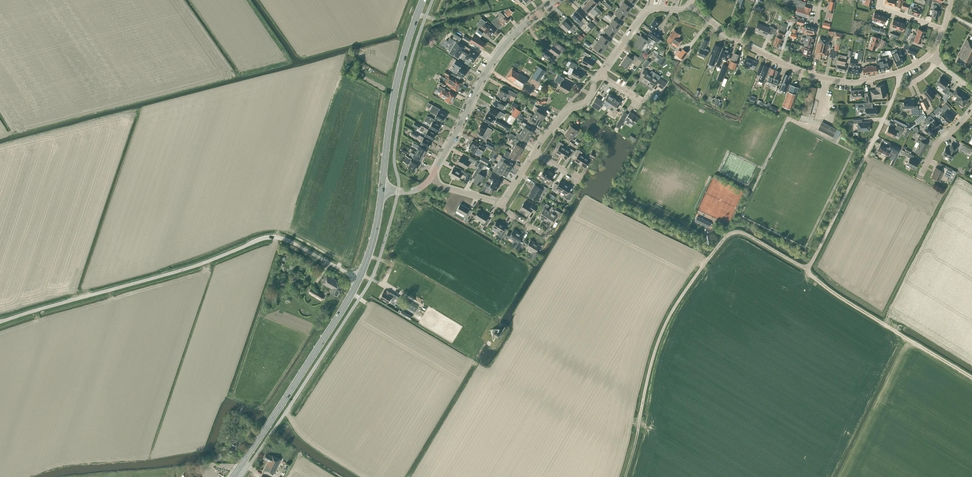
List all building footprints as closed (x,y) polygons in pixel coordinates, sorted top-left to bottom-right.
[(597,11),(599,14),(601,12),(595,6),(597,3),(596,3),(597,2),(594,0),(588,0),(587,2),(594,9),(597,11)] [(792,3),(793,3),(792,6),(791,8),(796,10),(795,13),(807,17),(809,11),(810,11),(811,8),(804,6),(803,6),(804,2),(799,0),(783,0),(792,3)] [(910,6),(911,2),(909,2),(903,0),(901,7),(907,9),(908,6),(910,6)] [(594,15),(597,11),(594,9),(587,2),(584,4),(582,6),(583,6),(582,7),(588,12),(589,13),(590,11),(594,15)] [(619,8),(627,14),(631,8),(623,2),(619,8)] [(917,8),(917,7),(915,6),(915,7),(911,6),(910,8),(909,12),(911,12),(910,13),(919,15),(921,11),(919,10),(919,8),(917,8)] [(508,17),(513,12),(509,8),(504,13),(508,17)] [(623,20),(627,14),(619,8),(615,14),(623,20)] [(581,26),(587,21),(582,17),(583,17),(576,11),(571,16),(578,22),(577,22),(581,26)] [(501,12),(498,15),(499,15),(496,18),(496,17),(491,22),(498,28),(502,24),(503,25),(509,20),(504,16),(501,12)] [(878,22),(880,15),(874,13),(872,19),(878,22)] [(880,15),(878,22),(884,24),(886,17),(880,15)] [(477,22),(486,29),(484,31),(490,37),(495,31),(489,25),(485,22),(485,21),(481,18),(477,22)] [(609,25),(617,31),(621,25),(613,19),(609,25)] [(660,45),(663,41),(659,38),(661,36),(654,31),(660,23),(654,19),(648,27),(651,29),(648,34),(657,41),(656,42),(660,45)] [(896,29),(899,22),(893,19),(890,26),(896,29)] [(569,25),(565,20),(560,25),(566,31),(568,29),(573,33),(577,28),(572,22),(569,25)] [(899,22),(896,29),(902,31),(905,24),(899,22)] [(769,28),(757,23),(754,30),(760,32),(760,33),(766,35),(767,33),(771,34),(771,33),(773,28),(774,27),(770,26),(769,28)] [(784,26),(785,25),(781,23),(781,25),(780,25),(778,30),(779,30),(777,34),(776,36),(773,44),(778,47),(782,38),(783,36),(784,32),(786,27),(784,26)] [(613,37),(617,31),(609,25),(605,31),(613,37)] [(815,33),(816,28),(804,25),(804,27),(802,26),(801,30),(804,31),(803,33),(814,35),(814,33),(815,33)] [(916,35),(923,37),(925,31),(918,29),(916,35)] [(678,38),(680,34),(674,30),(666,40),(673,44),(677,46),(681,40),(678,38)] [(459,42),(461,38),(455,34),(452,38),(450,37),(448,40),(446,39),(445,42),(450,44),(448,46),(448,48),(448,49),(448,50),(450,50),(448,53),(458,59),(462,53),(467,55),(465,57),(468,59),(473,62),(478,54),(475,53),(475,52),(466,46),(459,42)] [(471,39),(470,41),(475,45),(481,48),(485,42),(479,39),(480,38),(474,34),(471,39)] [(597,41),(605,47),(610,41),(602,35),(597,41)] [(652,40),(646,35),(644,38),(641,35),(634,45),(640,49),(646,42),(649,44),(652,40)] [(803,46),(811,48),(814,37),(806,35),(806,38),(802,37),(801,39),(804,40),(804,42),(804,43),(803,46)] [(920,43),(923,37),(916,35),(913,41),(920,43)] [(870,41),(878,44),(879,41),(878,40),(879,38),(872,36),(870,41)] [(828,44),(829,39),(819,37),(818,43),(817,43),(815,53),(826,55),(828,50),(829,50),(830,45),(829,45),(829,44),(828,44)] [(967,38),(958,55),(959,56),(956,61),(970,68),(971,65),(971,41),(967,38)] [(705,57),(707,51),(708,50),(705,49),(708,41),(704,39),(697,54),(705,57)] [(544,47),(539,53),(546,58),(546,59),(547,60),(548,59),(549,60),(552,62),(557,56),(559,57),(563,52),(562,52),(565,48),(555,41),(549,50),(544,47)] [(601,53),(605,47),(597,41),(593,47),(601,53)] [(876,48),(878,44),(870,41),(868,48),(874,50),(875,47),(876,48)] [(718,56),(722,47),(715,45),(708,63),(713,65),(717,56),(718,56)] [(811,48),(803,46),(802,46),(800,54),(809,56),(811,48)] [(916,55),(918,49),(909,46),(907,52),(916,55)] [(727,60),(731,51),(723,48),(717,62),(720,63),(721,58),(727,60)] [(678,55),(683,59),(688,53),(683,49),(678,55)] [(836,58),(837,52),(830,50),(829,56),(836,58)] [(900,50),(891,54),(897,66),(903,63),(900,56),(902,55),(900,50)] [(590,68),(594,61),(588,58),(589,54),(584,51),(582,55),(585,56),(581,62),(590,68)] [(737,61),(739,54),(733,52),(730,60),(728,66),(735,69),(738,61),(737,61)] [(844,65),(846,56),(839,54),(838,57),(835,69),(845,71),(846,65),(844,65)] [(632,59),(627,55),(621,64),(627,68),(631,62),(637,66),(642,61),(634,56),(632,59)] [(754,69),(757,62),(746,57),(742,65),(749,68),(750,67),(754,69)] [(855,60),(855,58),(850,57),(850,59),(848,67),(847,72),(853,73),(853,74),(859,75),(860,68),(859,68),(860,66),(855,65),(856,60),(855,60)] [(464,76),(466,73),(465,73),(467,71),(460,67),(462,63),(456,59),(452,65),(458,69),(456,72),(463,77),(464,76)] [(646,59),(642,65),(646,68),(650,62),(646,59)] [(579,80),(583,73),(576,69),(577,66),(570,62),(569,64),(571,65),(570,66),(573,68),(570,75),(572,76),(579,80)] [(721,81),(727,66),(723,64),(721,69),(716,79),(721,81)] [(765,75),(768,67),(764,65),(761,73),(758,80),(763,82),(766,75),(765,75)] [(538,81),(546,71),(538,66),(531,77),(538,81)] [(770,85),(774,75),(773,74),(775,69),(770,67),(768,73),(769,74),(765,83),(770,85)] [(519,73),(512,69),(507,77),(513,81),(513,82),(522,88),(528,78),(519,73)] [(652,75),(652,76),(654,72),(651,70),(649,74),(646,72),(647,71),(644,69),(640,75),(643,76),(641,80),(647,84),(652,75)] [(776,70),(774,75),(770,85),(775,87),(778,79),(776,78),(777,77),(780,71),(776,70)] [(447,79),(459,86),(461,83),(457,80),(458,80),(455,79),(455,80),(451,78),(448,76),(450,73),(445,71),(444,73),(446,74),(444,77),(447,79)] [(786,82),(789,75),(785,73),(782,81),(781,81),(778,88),(783,90),(781,93),(785,95),(787,91),(786,90),(789,84),(786,82)] [(567,92),(571,86),(562,82),(564,78),(557,74),(554,80),(560,84),(558,87),(567,92)] [(658,79),(652,76),(652,75),(647,84),(653,88),(655,84),(658,86),(661,80),(659,78),(658,79)] [(447,79),(444,77),(443,79),(442,80),(440,79),(438,82),(444,86),(446,83),(451,86),(450,87),(453,88),(456,90),(459,86),(447,79)] [(948,90),(949,88),(946,86),(948,83),(940,77),(936,83),(943,89),(942,91),(945,93),(948,90)] [(796,94),(798,87),(790,84),(788,91),(782,106),(791,109),(796,94)] [(439,91),(453,99),(455,95),(451,93),(452,92),(450,91),(449,93),(444,90),(445,89),(439,85),(437,90),(438,91),(439,91)] [(878,97),(886,95),(883,85),(875,86),(876,89),(870,90),(872,97),(878,96),(878,97)] [(809,116),(813,103),(812,103),(816,88),(808,86),(804,101),(805,101),(801,114),(809,116)] [(929,100),(935,96),(928,87),(922,92),(929,100)] [(963,107),(965,103),(964,103),(968,98),(961,93),(961,92),(956,88),(952,93),(952,94),(957,97),(955,100),(960,104),(959,104),(963,107)] [(507,93),(500,89),(497,95),(502,98),(501,99),(505,101),(507,97),(509,97),(510,95),(514,97),(516,94),(509,90),(507,93)] [(851,98),(863,97),(862,90),(850,90),(851,98)] [(451,103),(453,99),(439,91),(438,91),(436,94),(440,96),(440,97),(445,99),(445,100),(447,101),(451,103)] [(952,93),(950,91),(950,92),(948,95),(944,100),(946,102),(947,101),(947,100),(946,99),(949,95),(951,95),(952,94),(952,93)] [(608,94),(603,101),(597,97),(593,102),(600,107),(602,104),(608,108),(614,98),(608,94)] [(493,103),(492,103),(498,106),(497,107),(502,109),(505,103),(502,101),(495,98),(494,100),(493,100),(492,102),(493,103)] [(614,98),(608,108),(613,111),(610,114),(614,116),(618,111),(615,109),(620,102),(614,98)] [(914,106),(914,99),(910,99),(910,100),(903,100),(903,108),(911,108),(911,115),(918,115),(921,115),(914,120),(917,124),(925,117),(923,113),(922,114),(922,109),(918,109),(918,106),(914,106)] [(924,110),(928,108),(925,100),(920,102),(924,110)] [(876,108),(872,108),(872,102),(856,103),(857,109),(865,109),(865,116),(876,115),(876,108)] [(948,123),(954,117),(948,111),(950,108),(945,103),(941,107),(945,111),(941,115),(945,119),(945,120),(948,123)] [(442,121),(445,116),(441,113),(439,111),(440,109),(433,105),(429,111),(436,115),(435,117),(435,118),(437,119),(438,119),(442,121)] [(533,115),(542,120),(545,115),(540,112),(541,110),(536,106),(533,111),(535,112),(533,115)] [(489,107),(487,110),(488,111),(488,112),(495,116),(495,115),(498,117),(500,114),(501,115),(503,116),(504,114),(498,110),(495,108),(494,109),(490,107),(489,107)] [(515,117),(519,110),(515,108),(511,114),(515,117)] [(619,128),(625,119),(633,124),(638,117),(630,111),(628,114),(625,112),(624,114),(623,113),(615,125),(619,128)] [(493,123),(495,120),(492,119),(492,118),(486,114),(483,120),(489,123),(490,122),(493,123)] [(429,117),(427,115),(424,120),(431,124),(429,127),(437,131),(440,125),(433,122),(435,119),(429,116),(429,117)] [(539,125),(542,120),(533,115),(532,118),(530,116),(527,121),(532,124),(534,121),(539,125)] [(929,116),(924,120),(927,124),(929,123),(929,124),(928,126),(924,129),(932,137),(937,131),(935,129),(939,124),(934,120),(932,122),(931,121),(933,120),(929,116)] [(862,122),(862,119),(853,119),(853,123),(857,123),(858,130),(869,130),(869,122),(862,122)] [(521,131),(530,136),(533,131),(528,128),(529,126),(522,122),(520,126),(523,128),(521,131)] [(819,125),(818,129),(833,136),(837,129),(823,122),(821,126),(819,125)] [(485,140),(491,129),(481,123),(481,124),(480,124),(479,126),(479,127),(480,128),(478,132),(479,133),(478,133),(478,134),(478,135),(478,136),(479,136),(485,140)] [(901,130),(903,128),(897,125),(895,128),(894,130),(888,127),(885,133),(894,137),(895,134),(899,137),(902,131),(901,130)] [(420,127),(419,130),(422,132),(423,130),(426,132),(425,135),(432,139),(435,134),(427,129),(425,128),(425,127),(421,126),(420,127)] [(572,139),(577,130),(570,126),(565,134),(572,139)] [(521,131),(520,134),(518,132),(516,136),(515,137),(520,140),(522,137),(527,141),(530,136),(521,131)] [(509,134),(507,133),(505,135),(509,138),(511,138),(513,139),(511,143),(513,144),(511,148),(513,149),(512,149),(519,153),(523,148),(517,145),(519,142),(519,141),(515,138),(510,135),(509,134)] [(921,155),(927,144),(924,142),(926,138),(919,134),(916,141),(919,143),(915,151),(921,155)] [(428,147),(431,142),(423,137),(419,135),(418,138),(421,140),(420,143),(428,147)] [(477,147),(479,145),(472,141),(469,146),(468,146),(467,148),(467,149),(474,153),(480,156),(483,151),(477,147)] [(493,149),(495,145),(487,141),(485,144),(493,149)] [(561,156),(565,148),(562,146),(563,144),(559,141),(555,147),(558,148),(555,152),(561,156)] [(416,151),(423,155),(426,150),(422,147),(415,143),(415,144),(413,143),(412,145),(418,148),(416,151)] [(881,143),(877,150),(882,152),(881,153),(882,154),(884,155),(885,154),(888,155),(887,156),(892,159),(890,164),(892,166),(897,156),(896,156),(900,149),(895,146),(889,143),(888,146),(881,143)] [(948,149),(945,147),(942,154),(951,159),(955,152),(954,152),(957,147),(951,144),(948,149)] [(565,148),(561,156),(566,159),(568,155),(571,156),(575,151),(570,148),(569,151),(565,148)] [(516,159),(519,153),(512,149),(510,153),(506,150),(504,155),(509,158),(511,156),(516,159)] [(580,164),(584,156),(581,154),(582,152),(578,149),(574,155),(577,156),(574,160),(580,164)] [(420,161),(423,155),(416,151),(414,154),(410,152),(409,155),(415,158),(420,161)] [(584,156),(580,164),(585,167),(588,162),(591,163),(596,154),(592,152),(587,159),(584,156)] [(915,168),(918,162),(912,159),(914,156),(908,153),(907,156),(909,157),(906,164),(915,168)] [(411,161),(410,160),(411,158),(405,155),(403,158),(404,159),(403,161),(408,164),(408,163),(410,164),(408,168),(414,172),(418,165),(411,161)] [(487,165),(489,161),(481,156),(479,161),(487,165)] [(508,160),(501,156),(497,163),(509,171),(509,170),(510,171),(512,167),(511,167),(512,166),(507,163),(508,160)] [(468,160),(461,157),(457,163),(466,168),(470,162),(473,164),(475,160),(469,157),(468,160)] [(506,175),(509,171),(497,163),(496,163),(492,170),(494,172),(499,175),(501,172),(506,175)] [(952,171),(943,166),(941,170),(935,167),(934,171),(931,177),(939,181),(942,174),(952,179),(956,172),(952,170),(952,171)] [(479,185),(484,177),(478,173),(481,169),(478,167),(474,174),(476,176),(473,181),(479,185)] [(459,172),(453,168),(449,174),(458,179),(462,173),(466,176),(468,173),(460,169),(459,172)] [(550,186),(553,181),(550,180),(553,175),(544,170),(540,176),(547,180),(545,184),(550,186)] [(496,190),(501,181),(498,179),(499,176),(492,172),(489,178),(493,181),(490,186),(496,190)] [(561,191),(565,184),(560,181),(558,185),(555,183),(552,189),(556,191),(558,189),(561,191)] [(547,188),(540,184),(538,187),(535,185),(532,189),(533,189),(529,196),(536,200),(542,191),(544,192),(547,188)] [(565,184),(561,191),(564,193),(563,196),(570,200),(573,194),(568,191),(571,187),(565,184)] [(531,206),(524,202),(520,208),(529,214),(531,210),(534,212),(537,207),(532,204),(531,206)] [(544,221),(550,211),(547,209),(549,205),(544,202),(540,208),(543,210),(538,217),(544,221)] [(466,221),(468,218),(468,217),(472,211),(469,209),(460,203),(456,210),(465,215),(464,217),(465,217),(464,220),(466,221)] [(550,211),(544,221),(550,225),(555,217),(557,219),(561,213),(555,209),(553,213),(550,211)] [(484,213),(478,210),(474,217),(482,222),(481,224),(485,227),(490,219),(487,217),(488,215),(484,213)] [(695,221),(708,227),(710,223),(697,216),(695,221)] [(502,238),(503,236),(507,229),(504,228),(505,226),(497,221),(493,227),(498,230),(497,232),(497,233),(499,233),(497,235),(502,238)] [(523,235),(513,229),(511,233),(508,231),(504,237),(507,239),(509,237),(515,241),(512,246),(518,249),(522,243),(519,241),(523,235)] [(535,260),(539,253),(536,251),(540,245),(530,239),(526,247),(532,251),(529,256),(535,260)] [(333,278),(326,275),(324,278),(321,283),(331,289),(330,291),(331,292),(337,296),(343,285),(337,281),(338,280),(333,278)] [(321,300),(324,295),(311,287),(308,292),(321,300)] [(393,293),(390,292),(387,290),(385,293),(383,291),(380,297),(388,302),(390,298),(394,300),(396,295),(393,293)] [(410,319),(412,316),(402,309),(400,313),(410,319)] [(495,337),(498,336),(500,333),(500,330),(497,328),(493,329),(491,332),(492,335),(495,337)] [(220,452),(217,451),(212,460),(217,462),(219,459),(222,461),(225,454),(225,453),(223,453),(220,452)] [(271,455),(265,452),(262,458),(268,461),(264,470),(273,474),(281,459),(272,455),(271,455)]
